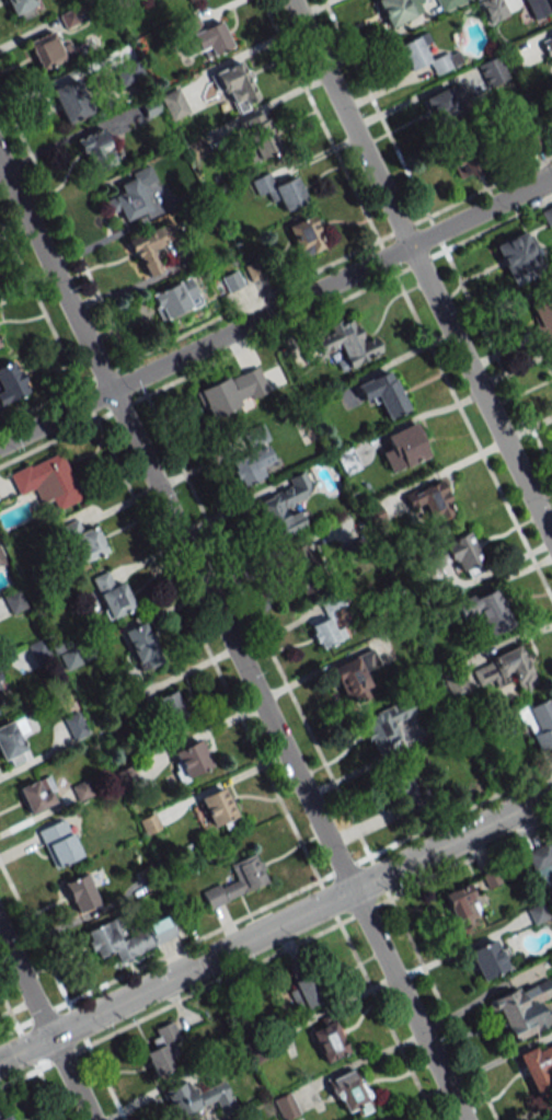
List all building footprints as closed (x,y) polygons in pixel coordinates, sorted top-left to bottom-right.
[(34,0),(6,0),(16,21),(39,10),(34,0)] [(418,3),(424,0),(375,0),(387,28),(422,13),(418,3)] [(441,12),(471,0),(436,0),(441,12)] [(501,0),(479,0),(488,23),(507,16),(501,0)] [(533,22),(523,0),(551,0),(551,13),(533,22)] [(231,46),(220,20),(202,28),(196,14),(184,19),(201,59),(231,46)] [(67,42),(59,46),(52,30),(27,42),(41,69),(73,54),(67,42)] [(461,64),(456,51),(429,61),(423,45),(430,43),(426,33),(398,44),(408,70),(430,62),(434,74),(461,64)] [(540,38),(547,58),(551,56),(551,33),(540,38)] [(477,66),(487,88),(508,78),(498,56),(477,66)] [(235,111),(258,102),(242,61),(210,74),(218,95),(228,91),(235,111)] [(66,124),(92,113),(77,78),(50,89),(66,124)] [(159,97),(172,121),(188,112),(175,89),(159,97)] [(451,89),(424,94),(430,124),(457,119),(451,89)] [(256,160),(280,149),(263,111),(239,122),(256,160)] [(92,174),(118,161),(101,128),(76,140),(92,174)] [(531,152),(540,147),(535,134),(525,138),(531,152)] [(477,172),(469,147),(449,153),(456,178),(477,172)] [(155,207),(146,185),(155,181),(149,167),(116,180),(121,193),(104,200),(109,214),(119,210),(123,220),(155,207)] [(268,193),(271,203),(279,200),(282,210),(305,201),(296,177),(273,185),(269,173),(251,180),(257,197),(268,193)] [(551,225),(551,205),(539,211),(547,227),(551,225)] [(286,226),(301,258),(325,246),(310,214),(286,226)] [(128,239),(143,277),(160,271),(151,248),(172,240),(166,224),(128,239)] [(511,285),(542,271),(524,231),(493,245),(511,285)] [(150,296),(161,320),(199,301),(188,277),(150,296)] [(551,294),(527,305),(543,341),(551,337),(551,296),(551,294)] [(319,355),(337,349),(344,368),(382,355),(375,336),(361,341),(352,317),(327,326),(330,334),(314,339),(319,355)] [(27,392),(15,360),(0,366),(0,403),(27,392)] [(195,389),(206,419),(269,395),(258,365),(195,389)] [(407,409),(389,369),(355,384),(364,404),(376,398),(386,419),(407,409)] [(426,456),(413,425),(386,436),(391,448),(382,452),(389,471),(426,456)] [(262,465),(272,460),(266,446),(229,464),(240,488),(266,475),(262,465)] [(359,467),(350,449),(336,456),(345,474),(359,467)] [(8,473),(17,496),(34,489),(40,503),(51,499),(56,510),(81,500),(62,452),(8,473)] [(304,528),(294,504),(314,495),(303,471),(286,478),(290,487),(256,502),(274,541),(304,528)] [(441,480),(404,494),(409,507),(422,502),(429,523),(454,514),(441,480)] [(371,527),(385,519),(375,503),(362,511),(371,527)] [(72,567),(107,552),(95,525),(83,530),(77,518),(55,528),(72,567)] [(456,574),(481,561),(467,531),(441,544),(456,574)] [(280,556),(303,595),(324,583),(301,543),(280,556)] [(445,561),(437,547),(423,555),(431,569),(445,561)] [(112,585),(106,572),(90,578),(109,619),(134,608),(121,581),(112,585)] [(454,603),(461,621),(478,614),(487,634),(510,625),(493,586),(454,603)] [(26,608),(19,589),(2,595),(10,614),(26,608)] [(346,637),(341,626),(337,628),(329,610),(344,603),(339,592),(319,601),(326,618),(308,627),(318,649),(346,637)] [(122,631),(139,670),(160,661),(142,622),(122,631)] [(535,684),(520,646),(470,667),(478,686),(510,673),(518,691),(535,684)] [(344,699),(371,687),(364,670),(378,665),(371,649),(330,667),(344,699)] [(165,725),(186,715),(174,690),(153,701),(165,725)] [(551,745),(551,711),(546,697),(517,710),(535,752),(551,745)] [(392,723),(414,715),(408,699),(358,718),(372,754),(400,743),(392,723)] [(62,719),(74,741),(88,733),(76,711),(62,719)] [(5,767),(27,758),(17,736),(28,731),(22,717),(0,727),(0,756),(5,767)] [(170,750),(179,779),(210,770),(201,740),(170,750)] [(383,777),(397,802),(423,787),(409,762),(383,777)] [(18,787),(28,813),(58,801),(48,775),(18,787)] [(212,827),(222,822),(224,827),(238,821),(222,786),(198,797),(212,827)] [(160,828),(154,812),(138,820),(145,835),(160,828)] [(37,831),(55,868),(81,856),(63,818),(37,831)] [(551,875),(551,846),(529,847),(531,876),(551,875)] [(268,884),(255,853),(228,864),(234,879),(201,892),(208,908),(268,884)] [(98,904),(86,874),(63,883),(76,913),(98,904)] [(442,895),(457,928),(483,916),(468,883),(442,895)] [(83,930),(94,960),(115,952),(118,960),(176,938),(169,917),(120,936),(113,919),(83,930)] [(508,967),(494,938),(467,952),(481,981),(508,967)] [(297,1011),(322,1001),(311,974),(285,984),(297,1011)] [(550,1027),(541,1000),(551,997),(551,987),(549,978),(487,1000),(491,1012),(498,1010),(509,1041),(550,1027)] [(323,1062),(347,1053),(334,1020),(310,1030),(323,1062)] [(156,1046),(143,1052),(155,1077),(177,1067),(167,1045),(179,1040),(171,1022),(150,1031),(156,1046)] [(533,1094),(551,1087),(551,1080),(549,1073),(551,1072),(551,1043),(518,1058),(533,1094)] [(371,1110),(353,1069),(326,1080),(341,1114),(355,1107),(359,1114),(371,1110)] [(175,1119),(183,1119),(200,1112),(199,1108),(214,1101),(220,1114),(235,1107),(223,1080),(192,1095),(185,1080),(162,1092),(175,1119)] [(299,1113),(287,1092),(272,1100),(283,1119),(286,1119),(299,1113)]
